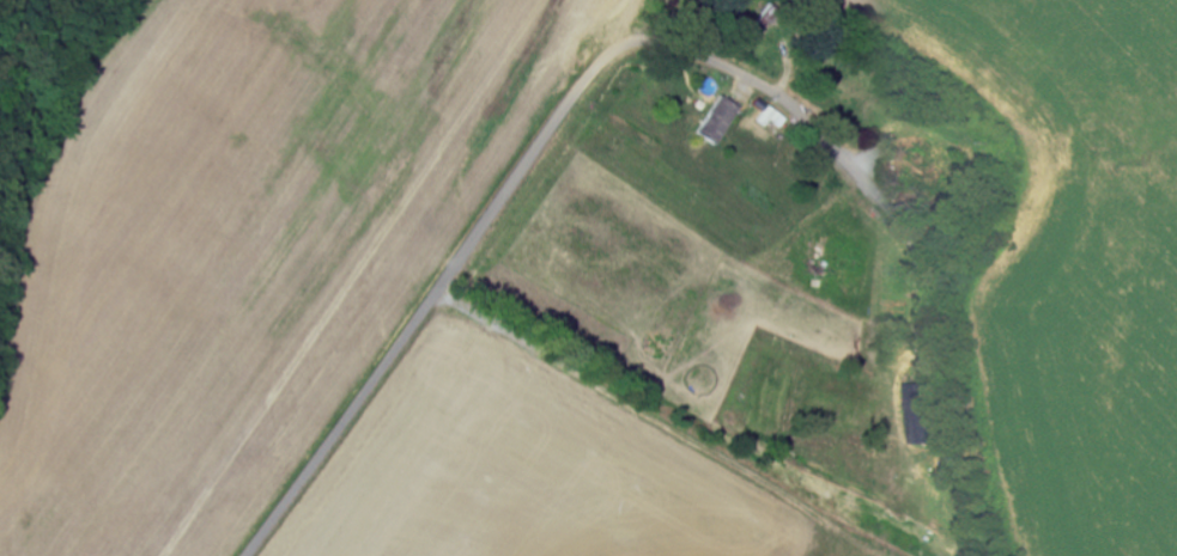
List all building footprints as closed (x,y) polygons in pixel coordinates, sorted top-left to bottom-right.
[(739,109),(721,97),(697,134),(715,146),(739,109)] [(936,444),(934,386),(909,387),(911,445),(936,444)]
